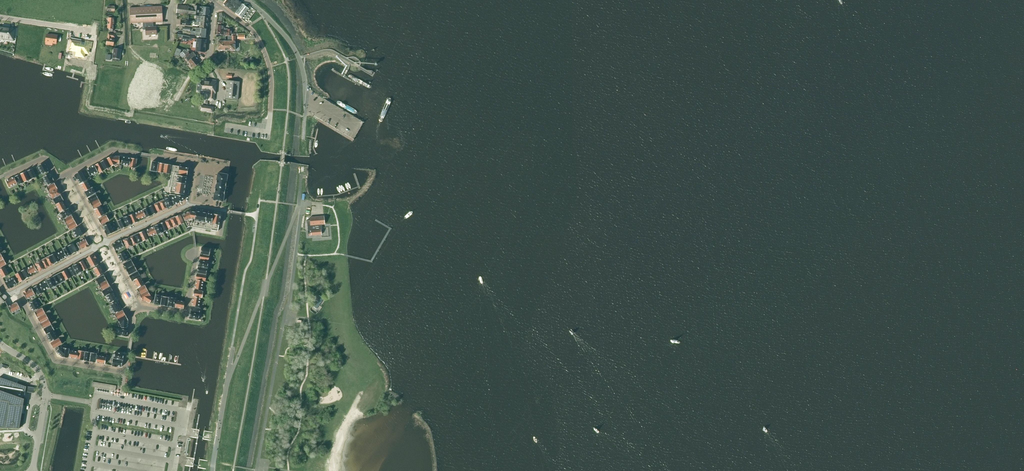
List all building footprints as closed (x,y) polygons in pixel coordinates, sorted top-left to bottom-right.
[(230,1),(229,0),(227,0),(223,4),(241,18),(248,8),(237,0),(231,0),(230,1)] [(189,14),(200,15),(201,11),(199,11),(200,7),(194,6),(194,8),(189,8),(189,6),(177,5),(176,13),(180,14),(189,15),(189,14)] [(146,29),(146,34),(156,34),(156,26),(153,27),(153,22),(163,21),(162,6),(130,7),(130,23),(143,22),(143,29),(146,29)] [(199,11),(201,11),(200,15),(209,16),(210,8),(202,7),(200,7),(199,11)] [(224,35),(224,36),(225,36),(232,35),(232,34),(232,29),(224,29),(225,25),(218,24),(217,34),(224,35)] [(2,37),(2,38),(13,39),(14,29),(0,27),(0,36),(2,37)] [(47,34),(45,42),(56,43),(57,35),(53,35),(47,34)] [(106,45),(114,46),(114,39),(115,34),(109,34),(108,38),(107,38),(106,45)] [(225,36),(224,36),(224,37),(221,37),(221,39),(224,39),(224,41),(218,41),(218,50),(228,50),(228,41),(225,41),(225,36)] [(197,39),(195,51),(205,52),(207,40),(197,39)] [(85,40),(85,42),(71,40),(69,50),(76,52),(76,56),(84,57),(85,53),(88,54),(89,48),(91,48),(92,42),(85,40)] [(121,49),(114,48),(113,58),(116,58),(115,61),(119,62),(120,59),(121,49)] [(186,58),(194,67),(199,63),(194,57),(196,55),(193,52),(190,54),(189,52),(189,53),(186,55),(187,57),(186,58)] [(208,100),(214,101),(215,93),(216,80),(204,79),(205,77),(205,75),(203,75),(202,79),(202,80),(198,79),(197,91),(209,92),(208,100)] [(238,99),(239,81),(227,80),(226,98),(238,99)] [(107,158),(111,167),(116,164),(119,164),(119,156),(112,156),(107,158)] [(121,164),(130,165),(131,158),(122,157),(121,164)] [(106,159),(100,162),(105,170),(110,167),(106,159)] [(38,166),(42,174),(49,171),(44,162),(38,166)] [(100,173),(105,170),(100,162),(95,165),(100,173)] [(86,169),(90,176),(98,172),(94,165),(86,169)] [(185,175),(187,175),(188,168),(173,165),(171,172),(185,175)] [(36,177),(32,168),(27,171),(31,179),(36,177)] [(26,171),(20,174),(24,182),(30,180),(26,171)] [(77,179),(80,183),(86,180),(81,171),(75,174),(75,175),(74,175),(76,179),(77,179)] [(185,176),(185,175),(171,172),(170,181),(186,184),(187,177),(185,176)] [(49,173),(45,175),(43,177),(47,186),(54,182),(54,181),(53,177),(52,178),(49,173)] [(213,200),(223,201),(228,174),(218,173),(213,200)] [(19,185),(24,182),(20,174),(15,176),(19,185)] [(17,183),(14,177),(6,180),(9,187),(17,183)] [(80,184),(84,192),(91,188),(87,181),(80,184)] [(185,189),(186,184),(170,181),(169,186),(185,189)] [(46,187),(49,193),(57,189),(54,183),(46,187)] [(185,189),(169,186),(168,192),(184,195),(185,189)] [(92,187),(91,188),(84,192),(87,197),(95,193),(92,187)] [(57,189),(49,193),(48,194),(50,197),(51,197),(52,198),(60,194),(57,189)] [(88,198),(91,204),(99,199),(96,194),(88,198)] [(168,195),(168,196),(173,205),(183,201),(184,196),(170,194),(168,195)] [(55,205),(56,204),(62,201),(64,200),(61,195),(53,199),(55,205)] [(165,199),(164,200),(167,208),(173,206),(173,205),(168,196),(165,198),(165,199)] [(101,204),(99,199),(91,204),(93,209),(101,204)] [(162,210),(167,208),(164,200),(159,202),(162,210)] [(62,201),(56,204),(60,212),(66,208),(62,201)] [(158,213),(162,210),(159,202),(154,204),(158,213)] [(154,204),(148,207),(152,215),(158,213),(154,204)] [(94,210),(98,218),(105,214),(100,206),(94,210)] [(143,209),(146,216),(146,218),(152,215),(148,207),(143,209)] [(62,217),(63,219),(71,214),(68,209),(60,213),(59,214),(61,218),(62,217)] [(143,209),(134,213),(137,220),(146,216),(143,209)] [(187,226),(193,227),(196,212),(190,211),(182,214),(187,226)] [(196,211),(196,212),(193,227),(199,228),(202,212),(196,211)] [(137,220),(134,213),(129,216),(132,224),(138,221),(137,220)] [(204,229),(211,230),(213,214),(207,213),(204,229)] [(180,214),(174,217),(178,225),(184,223),(180,214)] [(213,214),(211,230),(218,231),(219,226),(220,221),(221,215),(213,214)] [(64,220),(66,225),(75,221),(72,215),(64,220)] [(101,224),(102,224),(105,222),(109,220),(106,215),(98,219),(101,224)] [(123,217),(123,218),(127,226),(132,224),(129,216),(127,216),(126,215),(123,217)] [(307,220),(308,231),(311,230),(311,235),(321,234),(321,229),(319,229),(318,224),(324,224),(324,216),(310,217),(310,219),(307,220)] [(174,217),(170,219),(173,227),(178,225),(174,217)] [(121,229),(127,226),(123,218),(117,221),(121,229)] [(168,230),(173,227),(170,219),(165,221),(168,230)] [(77,226),(75,221),(66,225),(69,230),(77,226)] [(165,221),(159,224),(163,232),(168,230),(165,221)] [(106,225),(103,226),(105,231),(104,231),(106,235),(107,235),(114,232),(109,223),(106,225)] [(159,224),(154,226),(157,233),(157,235),(159,234),(160,235),(164,234),(163,232),(159,224)] [(157,233),(154,226),(146,230),(149,237),(157,233)] [(72,230),(77,238),(83,235),(79,227),(72,230)] [(144,230),(139,233),(143,241),(148,239),(144,230)] [(138,244),(143,241),(139,233),(134,235),(138,244)] [(133,246),(138,244),(134,235),(129,237),(133,246)] [(133,246),(129,237),(123,240),(124,241),(125,244),(127,248),(129,248),(130,249),(133,247),(133,246)] [(76,243),(78,246),(80,249),(80,250),(84,247),(85,248),(89,246),(88,245),(89,245),(85,239),(76,243)] [(124,246),(123,245),(122,241),(121,240),(112,244),(115,251),(124,246)] [(73,243),(68,246),(72,254),(77,251),(76,248),(73,243)] [(67,257),(72,254),(68,246),(63,249),(63,250),(67,256),(67,257)] [(63,250),(56,254),(60,261),(60,260),(67,256),(63,250)] [(54,264),(60,261),(56,254),(55,252),(50,255),(54,264)] [(117,255),(122,263),(128,259),(124,252),(117,255)] [(50,255),(45,258),(50,266),(54,264),(50,255)] [(91,267),(95,265),(98,264),(95,259),(96,259),(94,255),(93,255),(87,258),(91,267)] [(45,258),(41,260),(45,269),(50,266),(45,258)] [(45,269),(41,260),(40,259),(36,261),(37,262),(35,263),(39,272),(45,269)] [(123,264),(126,269),(134,265),(131,259),(123,264)] [(83,260),(78,263),(82,271),(87,269),(83,260)] [(78,263),(73,266),(77,274),(78,275),(81,273),(81,272),(82,271),(78,263)] [(34,264),(26,268),(30,275),(37,271),(34,264)] [(99,266),(96,267),(93,269),(97,276),(104,273),(100,265),(99,266)] [(137,270),(134,265),(126,269),(129,275),(137,270)] [(72,277),(77,274),(73,266),(68,269),(72,277)] [(0,269),(0,273),(2,278),(9,274),(5,267),(0,269)] [(30,276),(30,275),(26,268),(21,271),(25,279),(30,276)] [(66,269),(61,272),(65,280),(71,277),(66,269)] [(20,282),(25,279),(21,271),(15,274),(18,279),(19,282),(20,282)] [(132,281),(134,280),(140,277),(140,276),(138,271),(129,276),(132,281)] [(61,283),(65,280),(61,272),(56,275),(61,283)] [(56,275),(51,277),(56,286),(61,283),(56,275)] [(96,279),(99,285),(107,280),(104,275),(96,279)] [(17,284),(17,283),(15,280),(13,277),(5,282),(8,288),(9,288),(9,289),(13,287),(12,286),(17,284)] [(46,280),(50,287),(50,288),(52,287),(53,289),(56,287),(56,286),(51,277),(46,280)] [(140,277),(134,280),(138,288),(144,284),(140,277)] [(203,281),(196,279),(194,289),(202,290),(203,281)] [(42,291),(50,287),(46,280),(39,284),(42,291)] [(107,280),(99,285),(102,290),(110,286),(107,280)] [(34,288),(36,291),(38,295),(43,292),(42,291),(39,284),(34,287),(34,288)] [(137,289),(140,295),(148,290),(145,285),(137,289)] [(105,296),(106,295),(113,292),(110,287),(102,291),(105,296)] [(35,294),(34,292),(32,289),(32,288),(28,290),(27,289),(23,291),(23,292),(23,293),(26,299),(35,294)] [(149,304),(150,303),(152,299),(153,297),(151,295),(148,290),(140,295),(142,300),(143,300),(149,304)] [(106,295),(110,303),(117,299),(113,292),(106,295)] [(319,295),(312,305),(316,309),(324,298),(319,295)] [(200,297),(193,296),(192,306),(199,307),(200,297)] [(29,303),(33,311),(39,308),(35,300),(29,303)] [(185,302),(176,300),(175,307),(183,309),(185,302)] [(121,310),(116,301),(109,305),(114,313),(121,310)] [(8,307),(11,313),(20,308),(17,302),(8,307)] [(34,312),(37,317),(45,313),(42,308),(34,312)] [(116,314),(118,319),(126,315),(123,310),(116,314)] [(37,318),(40,323),(48,319),(46,314),(37,318)] [(120,327),(124,328),(126,328),(128,328),(128,320),(126,315),(118,319),(121,324),(120,324),(120,327)] [(48,319),(40,323),(43,328),(51,324),(48,319)] [(46,334),(53,331),(54,330),(51,325),(43,329),(46,334)] [(53,331),(46,334),(50,342),(57,338),(53,331)] [(55,347),(58,346),(62,343),(59,338),(51,343),(53,348),(55,347)] [(61,346),(59,348),(56,351),(62,356),(62,357),(67,358),(69,348),(63,347),(63,348),(61,346)] [(69,357),(77,359),(78,352),(70,350),(69,357)] [(106,357),(97,355),(96,362),(105,364),(106,358),(106,357)] [(123,360),(113,358),(112,365),(112,366),(116,367),(116,366),(121,367),(123,360)] [(26,389),(26,386),(0,377),(0,428),(19,428),(26,389)] [(92,381),(92,387),(115,391),(116,385),(92,381)]
